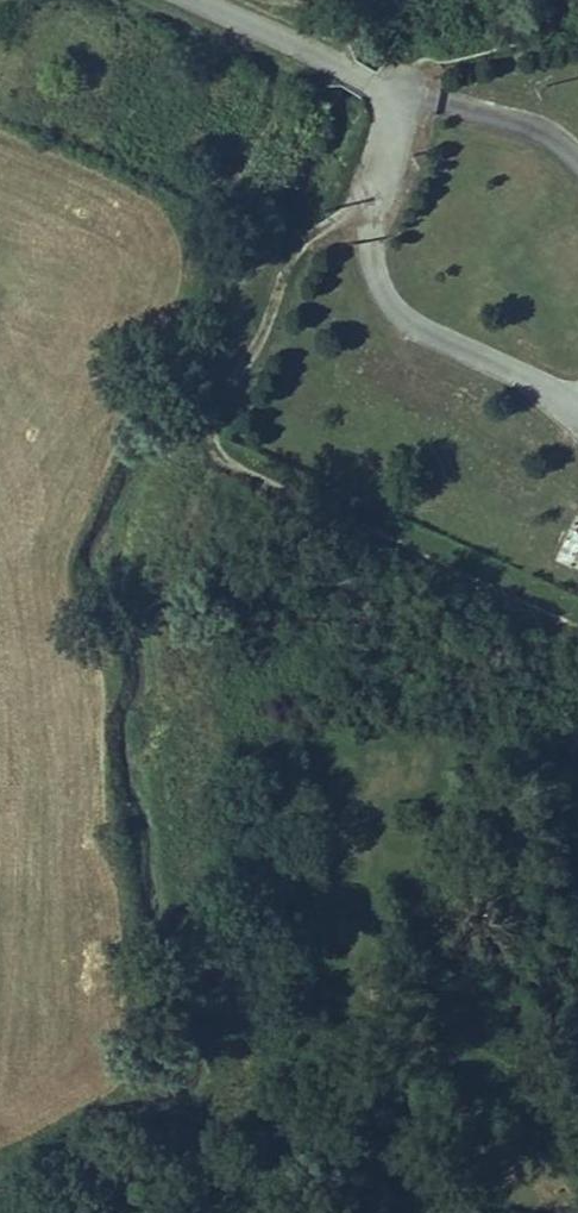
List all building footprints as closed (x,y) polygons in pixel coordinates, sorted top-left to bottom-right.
[(501,81),(515,83),(517,69),(504,68),(501,81)]
